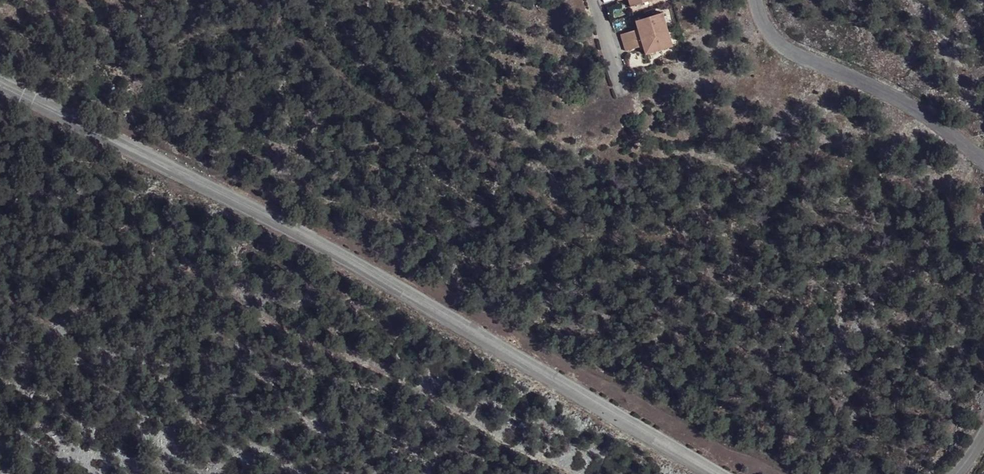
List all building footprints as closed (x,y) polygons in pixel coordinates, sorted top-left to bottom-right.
[(667,16),(640,23),(641,31),(625,36),(629,53),(646,48),(648,56),(676,49),(667,16)]
